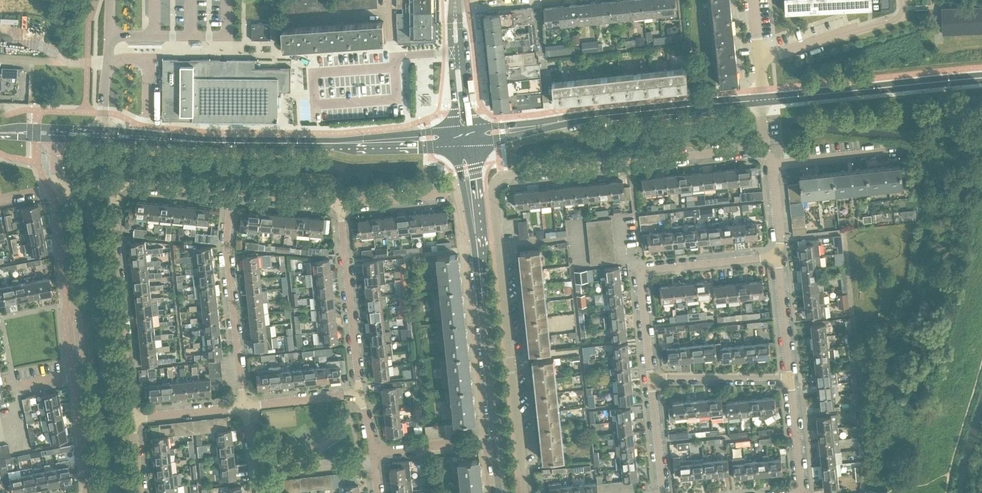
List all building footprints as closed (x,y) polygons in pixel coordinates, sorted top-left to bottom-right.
[(436,9),(436,0),(397,0),(397,7),(403,7),(403,10),(436,9)] [(579,22),(611,19),(609,0),(577,4),(579,22)] [(644,15),(642,0),(610,0),(609,0),(611,19),(644,15)] [(644,15),(677,12),(675,0),(642,0),(644,15)] [(732,17),(730,0),(721,0),(721,2),(712,3),(713,19),(732,17)] [(786,12),(845,9),(845,0),(785,0),(786,12)] [(845,9),(854,8),(867,7),(871,7),(871,11),(891,10),(892,10),(893,9),(894,8),(894,7),(895,6),(894,0),(845,0),(845,9)] [(546,26),(579,22),(577,4),(544,7),(546,26)] [(942,8),(943,33),(981,32),(981,6),(942,8)] [(535,22),(534,20),(527,21),(526,7),(487,12),(488,13),(484,14),(486,27),(535,22)] [(527,21),(534,20),(533,7),(526,7),(527,21)] [(397,23),(436,22),(436,9),(403,10),(403,12),(397,12),(397,23)] [(724,31),(734,30),(732,17),(713,19),(715,35),(725,34),(724,31)] [(349,23),(351,43),(384,40),(383,20),(349,23)] [(436,22),(397,23),(398,44),(436,41),(436,22)] [(487,41),(536,35),(535,22),(486,27),(487,41)] [(271,40),(271,23),(252,23),(251,40),(271,40)] [(317,45),(351,43),(349,23),(316,25),(317,45)] [(283,47),(285,47),(317,45),(316,25),(282,27),(283,47)] [(717,52),(736,50),(734,30),(724,31),(725,34),(715,35),(717,52)] [(681,34),(653,37),(654,43),(682,41),(681,34)] [(536,49),(536,50),(538,50),(536,35),(487,41),(488,54),(536,49)] [(636,36),(636,39),(637,45),(645,44),(644,36),(636,36)] [(565,39),(545,41),(546,49),(546,55),(549,55),(549,48),(554,48),(557,47),(565,46),(565,39)] [(598,40),(582,41),(583,51),(599,49),(598,43),(598,42),(598,40)] [(557,47),(558,54),(575,52),(574,45),(565,46),(557,47)] [(537,57),(536,50),(536,49),(488,54),(490,68),(539,62),(538,57),(537,57)] [(728,64),(737,63),(736,50),(717,52),(719,68),(728,67),(728,64)] [(178,58),(163,58),(163,59),(163,119),(162,120),(176,120),(202,120),(202,119),(208,119),(208,120),(232,120),(232,119),(239,119),(239,120),(256,120),(259,120),(260,120),(278,120),(278,95),(281,95),(281,91),(288,91),(291,91),(291,74),(291,66),(290,66),(290,67),(290,68),(281,68),(255,68),(255,59),(257,59),(227,58),(227,59),(220,59),(220,58),(191,58),(191,59),(187,59),(187,64),(181,64),(181,59),(178,59),(178,58)] [(491,81),(540,76),(539,62),(490,68),(491,81)] [(728,67),(719,68),(720,84),(739,82),(737,63),(728,64),(728,67)] [(2,67),(2,77),(16,78),(17,68),(13,67),(2,67)] [(652,71),(655,91),(688,88),(687,78),(691,77),(690,71),(686,71),(686,68),(652,71)] [(621,95),(655,91),(652,71),(619,75),(621,95)] [(588,99),(621,95),(619,75),(585,79),(588,99)] [(493,95),(528,91),(542,90),(540,76),(491,81),(493,95)] [(554,102),(588,99),(585,79),(552,83),(554,102)] [(528,91),(493,95),(494,108),(498,108),(498,110),(536,106),(535,93),(528,93),(528,91)] [(535,93),(536,106),(544,105),(542,92),(535,93)] [(867,168),(869,188),(902,185),(900,164),(867,168)] [(738,168),(740,183),(752,182),(750,167),(738,168)] [(728,185),(740,183),(738,168),(726,169),(728,185)] [(835,192),(869,188),(867,168),(833,172),(835,192)] [(716,186),(728,185),(726,169),(714,170),(716,186)] [(704,187),(716,186),(714,170),(702,172),(704,187)] [(692,188),(704,187),(702,172),(690,173),(692,188)] [(802,195),(835,192),(833,172),(800,175),(801,182),(801,189),(802,195)] [(680,190),(692,188),(690,173),(678,174),(680,190)] [(668,191),(680,190),(678,174),(666,175),(668,191)] [(656,192),(668,191),(666,175),(654,177),(656,192)] [(644,194),(656,192),(654,177),(642,178),(644,194)] [(611,181),(613,197),(620,196),(620,199),(625,199),(631,198),(630,186),(624,186),(623,180),(611,181)] [(601,198),(613,197),(611,181),(599,183),(601,198)] [(589,199),(588,200),(589,205),(601,204),(600,198),(601,198),(599,183),(587,184),(589,199)] [(577,201),(588,200),(589,199),(587,184),(575,185),(577,201)] [(565,202),(577,201),(575,185),(563,187),(565,202)] [(553,203),(565,202),(563,187),(551,188),(553,203)] [(541,205),(553,203),(551,188),(539,189),(541,205)] [(529,206),(541,205),(539,189),(527,190),(529,206)] [(517,207),(529,206),(527,190),(515,192),(517,207)] [(741,195),(742,200),(754,199),(753,191),(740,192),(741,195)] [(147,217),(149,202),(137,201),(137,202),(130,201),(128,219),(135,219),(136,216),(147,217)] [(160,219),(161,203),(149,202),(147,217),(160,219)] [(23,218),(40,215),(38,203),(21,206),(23,218)] [(172,220),(173,204),(161,203),(160,219),(172,220)] [(184,221),(186,205),(173,204),(172,220),(184,221)] [(186,205),(184,221),(184,226),(184,227),(191,228),(196,228),(196,222),(198,206),(186,205)] [(196,222),(209,223),(210,208),(198,206),(196,222)] [(239,221),(238,231),(240,231),(260,233),(260,229),(259,229),(261,212),(248,211),(248,213),(242,212),(241,222),(239,221)] [(434,212),(436,227),(448,226),(447,211),(434,212)] [(261,212),(259,229),(260,229),(272,230),(273,213),(261,212)] [(423,229),(436,227),(434,212),(422,214),(423,229)] [(273,213),(272,230),(284,231),(286,214),(273,213)] [(659,221),(659,218),(658,213),(639,215),(640,223),(659,221)] [(286,214),(284,231),(291,232),(291,237),(297,237),(297,232),(299,216),(286,214)] [(424,234),(423,229),(422,214),(409,215),(411,230),(411,235),(424,234)] [(25,230),(43,227),(40,215),(23,218),(25,230)] [(398,232),(411,230),(409,215),(397,216),(398,232)] [(297,232),(297,237),(309,239),(310,233),(311,217),(299,216),(297,232)] [(386,233),(398,232),(397,216),(384,218),(386,233)] [(311,217),(310,233),(322,235),(324,218),(311,217)] [(373,234),(386,233),(384,218),(372,219),(373,234)] [(361,236),(373,234),(372,219),(359,220),(360,227),(352,227),(353,236),(361,236)] [(528,236),(527,220),(519,221),(520,237),(528,236)] [(724,220),(720,221),(722,241),(734,239),(732,224),(725,225),(724,220)] [(719,221),(707,222),(708,227),(710,242),(722,241),(720,221),(719,221)] [(756,221),(744,223),(746,238),(758,237),(756,221)] [(696,223),(683,225),(684,229),(686,245),(691,244),(691,247),(698,246),(698,243),(696,228),(696,225),(696,223)] [(744,223),(732,224),(734,239),(746,238),(744,223)] [(683,225),(672,226),(672,230),(674,246),(686,245),(684,229),(683,225)] [(700,225),(696,225),(696,228),(698,243),(710,242),(708,227),(700,227),(700,225)] [(28,242),(45,239),(43,227),(25,230),(28,242)] [(134,228),(133,235),(146,237),(147,229),(134,228)] [(672,230),(660,232),(662,247),(674,246),(672,230)] [(196,235),(195,240),(211,241),(216,242),(217,242),(218,234),(209,234),(196,232),(196,235)] [(647,234),(641,234),(643,249),(650,248),(662,247),(660,232),(647,233),(647,234)] [(807,244),(798,244),(799,257),(819,254),(820,254),(818,238),(806,240),(807,244)] [(25,255),(30,254),(47,251),(45,239),(28,242),(24,243),(26,250),(24,250),(25,255)] [(145,240),(130,242),(131,254),(146,253),(153,253),(152,248),(146,248),(145,240)] [(438,244),(431,245),(432,250),(438,249),(451,247),(450,241),(437,242),(438,244)] [(207,246),(196,247),(197,259),(212,258),(211,245),(207,246)] [(308,249),(308,254),(315,255),(329,253),(328,246),(321,247),(321,248),(309,246),(309,249),(308,249)] [(363,257),(376,256),(375,249),(362,250),(363,257)] [(520,251),(522,272),(524,285),(543,283),(540,249),(520,251)] [(146,253),(131,254),(132,266),(147,265),(154,264),(153,259),(147,260),(146,253)] [(441,289),(461,287),(457,253),(437,255),(441,289)] [(258,254),(244,256),(245,268),(259,266),(264,266),(263,254),(258,254)] [(819,254),(799,257),(801,269),(816,267),(821,267),(820,256),(819,256),(819,254)] [(198,267),(193,268),(193,273),(199,272),(213,270),(212,258),(197,259),(198,267)] [(311,272),(331,270),(330,259),(324,259),(310,261),(311,272)] [(377,260),(363,261),(364,273),(378,271),(385,271),(383,259),(382,259),(377,260)] [(147,265),(132,266),(134,279),(149,277),(155,276),(155,272),(154,272),(154,271),(148,271),(147,265)] [(620,265),(605,267),(606,279),(621,278),(620,265)] [(259,266),(245,268),(246,279),(260,278),(259,266)] [(816,267),(801,269),(802,281),(817,279),(816,267)] [(400,270),(394,271),(395,277),(401,276),(401,281),(406,280),(405,268),(400,269),(400,270)] [(583,269),(574,270),(575,283),(586,281),(589,281),(587,269),(583,269)] [(193,273),(195,285),(200,284),(215,282),(213,270),(199,272),(193,273)] [(312,284),(332,282),(331,270),(311,272),(312,284)] [(378,271),(364,273),(366,285),(380,283),(386,282),(385,271),(378,271)] [(40,296),(37,279),(30,280),(29,275),(24,277),(28,298),(40,296)] [(37,279),(40,296),(52,293),(49,276),(37,279)] [(16,301),(28,298),(24,277),(25,281),(18,282),(17,277),(12,278),(13,283),(16,301)] [(149,277),(134,279),(135,291),(150,289),(150,290),(156,289),(156,284),(149,285),(149,277)] [(260,278),(246,279),(247,291),(262,290),(260,278)] [(606,279),(601,280),(602,292),(622,290),(621,278),(606,279)] [(817,279),(802,281),(803,293),(819,291),(824,290),(823,278),(817,279)] [(697,282),(699,297),(711,296),(709,280),(697,282)] [(750,281),(752,297),(764,296),(762,280),(750,281)] [(586,281),(575,283),(576,295),(585,294),(587,294),(586,287),(586,281)] [(740,298),(752,297),(750,281),(738,283),(740,298)] [(195,285),(194,285),(195,292),(196,297),(201,296),(216,295),(215,282),(200,284),(195,285)] [(314,296),(333,294),(332,282),(312,284),(314,296)] [(686,298),(699,297),(697,282),(685,283),(686,298)] [(4,303),(16,301),(13,283),(1,286),(4,303)] [(380,283),(366,285),(367,296),(381,295),(380,283)] [(527,318),(547,316),(543,283),(524,285),(527,318)] [(674,300),(686,298),(685,283),(673,284),(674,300)] [(728,299),(740,298),(738,283),(726,284),(728,299)] [(662,301),(674,300),(673,284),(661,285),(662,301)] [(716,301),(728,299),(726,284),(714,285),(716,301)] [(564,286),(564,293),(572,293),(571,285),(564,286)] [(444,322),(464,320),(461,287),(441,289),(444,322)] [(838,294),(839,301),(848,300),(847,288),(842,289),(842,293),(838,294)] [(150,289),(135,291),(136,303),(151,302),(158,301),(157,296),(151,297),(150,290),(150,289)] [(262,290),(247,291),(249,303),(263,301),(268,301),(267,289),(262,290)] [(622,290),(602,292),(603,304),(609,303),(623,302),(622,290)] [(819,291),(803,293),(805,305),(825,303),(824,290),(819,291)] [(314,296),(315,308),(334,306),(333,294),(314,296)] [(381,295),(367,296),(368,308),(382,306),(382,307),(387,306),(386,294),(381,295)] [(585,294),(576,295),(577,299),(578,307),(583,306),(587,306),(585,294)] [(216,295),(201,296),(203,309),(217,307),(216,295)] [(151,302),(136,303),(137,316),(153,314),(159,313),(158,309),(159,309),(158,301),(151,302)] [(263,301),(249,303),(250,315),(264,313),(263,301)] [(609,303),(603,304),(604,309),(609,308),(610,315),(625,314),(623,302),(609,303)] [(825,303),(805,305),(806,317),(813,316),(813,318),(827,317),(825,303)] [(316,319),(336,317),(334,306),(315,308),(316,319)] [(382,306),(368,308),(369,320),(383,318),(390,317),(383,317),(382,307),(382,306)] [(217,307),(203,309),(204,321),(219,319),(217,307)] [(264,313),(250,315),(251,326),(265,325),(264,313)] [(153,314),(137,316),(139,328),(154,326),(153,314)] [(610,315),(604,316),(605,328),(611,327),(611,328),(626,326),(625,314),(610,315)] [(547,316),(527,318),(531,351),(550,349),(547,316)] [(317,331),(337,329),(336,317),(316,319),(317,331)] [(383,318),(369,320),(371,331),(391,329),(390,317),(383,318)] [(205,329),(199,329),(200,334),(205,333),(220,332),(219,319),(204,321),(205,329)] [(448,356),(468,353),(464,320),(444,322),(448,356)] [(812,324),(811,324),(812,336),(827,335),(826,323),(812,324)] [(265,325),(251,326),(252,338),(267,337),(267,336),(272,336),(271,324),(265,325)] [(154,326),(139,328),(140,340),(155,339),(162,338),(161,333),(155,334),(154,326)] [(626,326),(611,328),(613,340),(627,338),(626,326)] [(402,340),(408,339),(412,339),(411,327),(406,328),(401,328),(402,340)] [(337,329),(317,331),(318,343),(338,341),(337,329)] [(391,329),(371,331),(372,343),(392,341),(391,329)] [(220,332),(205,333),(207,346),(221,344),(220,332)] [(287,334),(285,335),(286,349),(294,349),(295,349),(294,340),(293,334),(292,334),(287,334)] [(827,335),(812,336),(813,348),(828,347),(827,335)] [(267,337),(252,338),(253,350),(268,348),(273,348),(272,336),(267,337)] [(155,339),(140,340),(141,352),(156,351),(163,350),(162,345),(156,346),(155,339)] [(392,341),(372,343),(373,355),(387,353),(392,352),(393,352),(392,341)] [(662,358),(668,358),(669,363),(681,361),(679,346),(679,341),(673,341),(674,347),(661,348),(662,358)] [(614,356),(629,354),(628,342),(613,344),(614,356)] [(703,343),(705,359),(717,358),(716,349),(716,342),(703,343)] [(757,343),(758,358),(771,357),(769,342),(757,343)] [(693,360),(705,359),(703,343),(691,345),(693,360)] [(746,360),(758,358),(757,343),(745,344),(746,360)] [(208,353),(202,354),(203,358),(204,358),(209,358),(220,357),(223,356),(221,344),(207,346),(208,353)] [(734,361),(746,360),(745,344),(733,346),(734,361)] [(681,361),(693,360),(691,345),(679,346),(681,361)] [(583,359),(590,358),(590,353),(588,353),(587,346),(582,347),(583,359)] [(722,362),(734,361),(733,346),(720,347),(721,348),(722,357),(722,362)] [(828,347),(813,348),(815,360),(830,359),(835,358),(834,346),(828,347)] [(156,351),(141,352),(143,365),(155,363),(164,363),(164,358),(157,358),(156,351)] [(387,353),(373,355),(374,367),(388,365),(387,358),(393,357),(392,352),(387,353)] [(451,389),(471,387),(468,353),(448,356),(451,389)] [(615,368),(630,366),(629,354),(614,356),(615,368)] [(533,359),(535,379),(537,393),(557,391),(553,357),(533,359)] [(328,366),(329,380),(341,379),(340,373),(346,372),(345,359),(326,361),(327,366),(328,366)] [(830,359),(815,360),(816,372),(831,371),(830,359)] [(304,369),(306,383),(317,381),(316,368),(308,368),(308,363),(303,363),(304,369)] [(269,366),(269,370),(271,386),(282,385),(281,371),(280,365),(269,366)] [(388,365),(374,367),(376,378),(389,377),(388,365)] [(317,381),(329,380),(328,366),(327,366),(316,368),(317,381)] [(617,380),(631,378),(630,366),(615,368),(610,368),(611,374),(616,373),(617,380)] [(294,384),(306,383),(304,369),(293,370),(294,384)] [(259,387),(271,386),(269,370),(257,371),(258,381),(252,381),(253,386),(259,386),(259,387)] [(281,371),(282,385),(294,384),(293,370),(281,371)] [(590,370),(584,371),(586,383),(595,382),(594,376),(590,377),(590,370)] [(831,371),(816,372),(817,384),(832,383),(838,382),(836,370),(831,371)] [(206,379),(198,379),(200,394),(212,393),(212,389),(211,383),(210,377),(210,373),(205,374),(206,379)] [(618,391),(633,390),(631,378),(617,380),(618,391)] [(198,379),(186,381),(187,395),(200,394),(198,379)] [(186,381),(173,382),(175,397),(187,395),(186,381)] [(384,399),(403,397),(402,386),(401,386),(400,381),(385,382),(385,387),(383,388),(384,399)] [(173,382),(161,383),(163,398),(175,397),(173,382)] [(832,383),(817,384),(818,396),(834,395),(839,394),(838,382),(832,383)] [(149,385),(145,385),(146,399),(150,398),(150,399),(163,398),(161,383),(149,384),(149,385)] [(462,422),(465,422),(475,421),(471,387),(451,389),(455,423),(456,422),(462,422)] [(633,390),(618,391),(619,403),(634,402),(633,390)] [(43,406),(60,403),(58,391),(41,394),(42,401),(37,402),(38,408),(44,407),(43,406)] [(540,426),(560,424),(557,391),(537,393),(540,426)] [(834,395),(818,396),(820,408),(835,407),(834,395)] [(775,396),(763,397),(764,413),(765,418),(767,418),(772,415),(772,412),(776,411),(776,406),(775,400),(775,396)] [(24,410),(31,408),(29,397),(22,398),(24,410)] [(385,411),(399,410),(398,402),(403,402),(403,397),(384,399),(385,411)] [(721,397),(709,398),(711,413),(711,418),(723,417),(723,421),(728,420),(728,416),(726,403),(722,404),(721,397)] [(763,397),(750,399),(752,414),(759,413),(759,419),(765,418),(764,413),(763,397)] [(709,398),(697,399),(699,415),(711,413),(709,398)] [(697,399),(685,401),(686,416),(687,421),(699,420),(699,415),(697,399)] [(750,399),(738,400),(740,415),(752,414),(750,399)] [(734,400),(726,401),(726,403),(728,416),(740,415),(738,400),(734,400)] [(673,407),(668,407),(670,421),(675,421),(674,417),(686,416),(685,401),(673,402),(673,407)] [(46,418),(63,415),(60,403),(43,406),(44,407),(45,414),(40,415),(40,420),(46,418)] [(631,406),(610,408),(611,414),(616,413),(617,420),(632,418),(631,406)] [(24,410),(26,418),(27,422),(33,420),(32,416),(31,417),(29,409),(32,409),(31,408),(24,410)] [(385,411),(386,423),(402,421),(400,421),(399,410),(385,411)] [(818,429),(838,427),(837,413),(831,414),(831,416),(817,417),(818,429)] [(48,430),(65,427),(63,415),(46,418),(48,430)] [(632,418),(617,420),(618,432),(633,430),(632,418)] [(195,420),(193,420),(194,433),(196,433),(201,432),(202,432),(201,419),(195,420)] [(191,421),(185,421),(186,434),(192,433),(194,433),(193,420),(191,421)] [(402,421),(386,423),(387,435),(404,433),(402,421)] [(560,424),(540,426),(544,460),(564,458),(560,424)] [(161,436),(160,425),(153,426),(154,437),(161,436)] [(858,432),(850,433),(851,437),(858,437),(863,437),(862,432),(862,425),(857,425),(858,432)] [(65,427),(48,430),(50,442),(67,439),(65,427)] [(819,441),(839,439),(838,427),(818,429),(819,441)] [(221,430),(217,430),(219,443),(233,441),(231,429),(227,430),(221,430)] [(618,432),(613,432),(615,444),(619,444),(635,442),(633,430),(618,432)] [(677,438),(689,437),(688,432),(688,430),(676,431),(677,438)] [(161,436),(152,437),(153,450),(170,448),(169,441),(175,441),(174,435),(173,435),(167,436),(161,436)] [(819,441),(820,453),(835,452),(835,451),(841,451),(839,439),(819,441)] [(219,443),(217,443),(218,454),(220,454),(234,453),(233,441),(219,443)] [(690,448),(690,446),(689,441),(677,443),(678,449),(690,448)] [(619,444),(621,456),(636,454),(635,442),(619,444)] [(8,444),(2,445),(5,457),(10,456),(8,444)] [(153,455),(152,456),(152,461),(154,461),(154,462),(171,460),(171,454),(175,453),(175,447),(170,448),(153,450),(154,455),(153,455)] [(781,458),(769,459),(771,474),(783,473),(782,471),(788,470),(786,452),(780,452),(781,458)] [(822,465),(837,464),(835,452),(820,453),(822,465)] [(220,454),(218,454),(218,455),(220,455),(221,466),(235,464),(234,453),(220,454)] [(621,456),(615,456),(616,468),(622,468),(637,466),(636,454),(621,456)] [(764,460),(757,460),(758,476),(771,474),(769,459),(768,454),(763,454),(764,460)] [(2,484),(10,483),(11,487),(9,488),(10,492),(11,491),(12,492),(14,492),(24,491),(20,474),(21,474),(20,469),(19,469),(7,471),(7,468),(12,467),(11,461),(13,461),(12,456),(10,456),(5,457),(0,458),(0,476),(2,484)] [(693,477),(691,459),(679,460),(679,456),(673,456),(675,474),(680,474),(681,479),(693,477)] [(705,476),(704,461),(703,461),(703,457),(691,459),(693,477),(705,476)] [(744,457),(732,458),(733,463),(734,478),(746,477),(745,462),(744,457)] [(421,459),(422,470),(423,477),(425,476),(430,475),(428,458),(421,459)] [(483,492),(479,458),(459,460),(462,492),(470,492),(483,492)] [(599,458),(594,459),(595,466),(604,465),(603,458),(599,458)] [(716,460),(717,475),(729,473),(728,458),(716,460)] [(68,459),(55,461),(57,467),(60,484),(72,481),(71,474),(76,474),(76,468),(70,469),(69,464),(68,459)] [(171,460),(154,462),(156,475),(173,473),(171,460)] [(393,467),(391,467),(392,480),(411,477),(410,460),(392,462),(393,467)] [(705,476),(717,475),(716,460),(704,461),(705,476)] [(757,460),(745,462),(746,477),(758,476),(757,460)] [(49,462),(43,464),(44,466),(48,486),(60,484),(57,467),(50,468),(49,462)] [(220,473),(219,473),(220,483),(235,482),(234,476),(236,476),(235,464),(221,466),(219,466),(220,473)] [(823,477),(838,476),(837,464),(822,465),(823,477)] [(44,466),(32,468),(33,472),(32,472),(36,489),(48,486),(44,466)] [(637,466),(622,468),(623,480),(628,479),(633,479),(638,478),(637,466)] [(358,483),(356,471),(350,472),(352,484),(345,485),(346,492),(360,492),(358,483)] [(21,474),(20,474),(24,491),(36,489),(32,472),(21,474)] [(173,473),(156,475),(157,487),(174,485),(178,485),(179,485),(177,473),(173,473)] [(838,476),(823,477),(824,489),(839,488),(838,476)] [(411,477),(392,480),(393,491),(407,490),(413,489),(411,477)] [(573,478),(573,484),(574,492),(587,492),(585,483),(585,477),(573,478)] [(548,483),(549,487),(549,492),(562,492),(561,485),(561,482),(548,483)] [(585,483),(587,492),(599,492),(598,483),(598,482),(597,482),(585,483)] [(191,490),(191,492),(199,492),(198,483),(193,483),(194,490),(191,490)] [(561,485),(562,492),(574,492),(573,484),(561,485)] [(157,487),(158,492),(179,492),(179,490),(178,485),(174,485),(157,487)]
